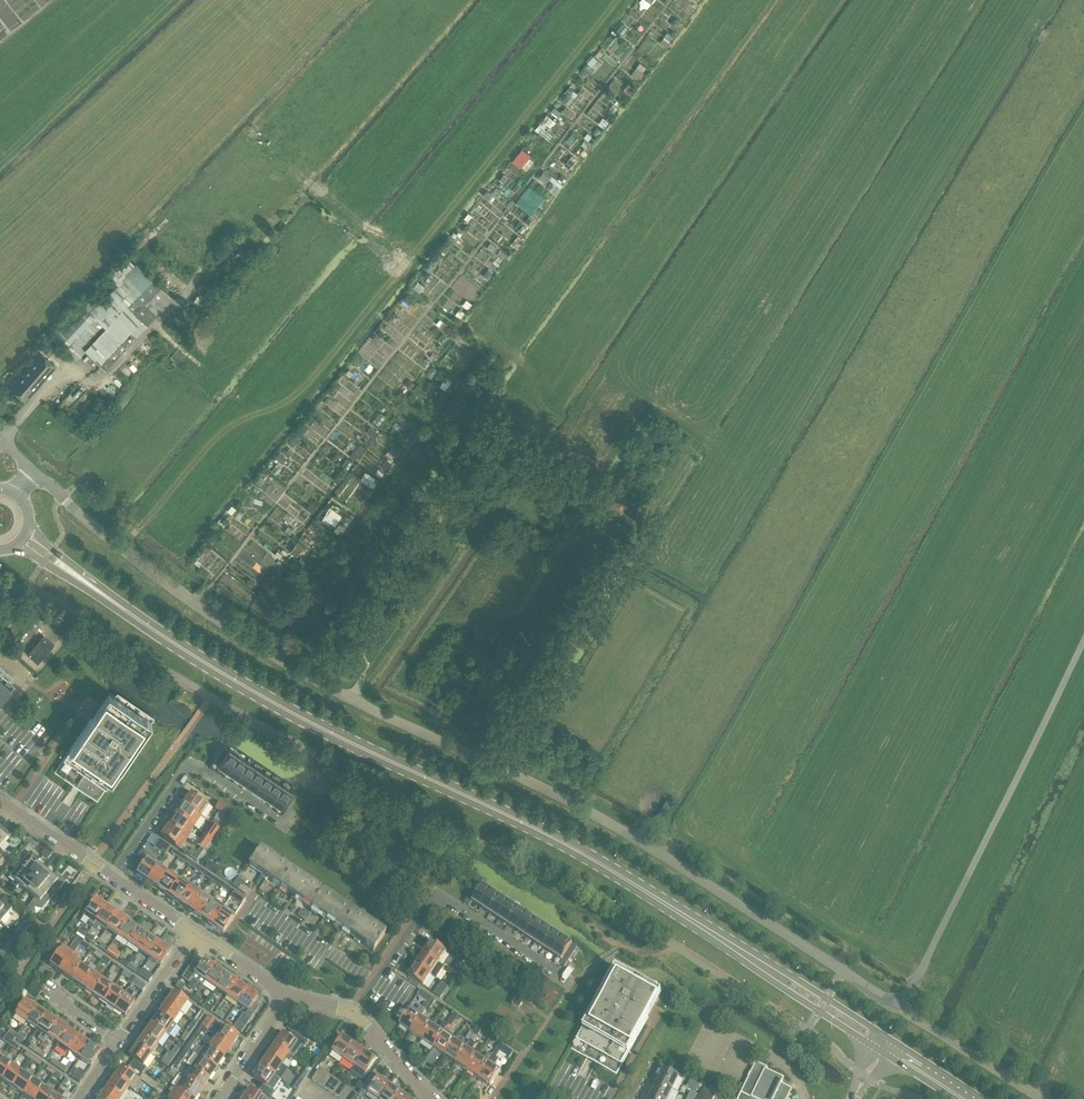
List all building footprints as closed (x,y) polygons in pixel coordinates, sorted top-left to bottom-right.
[(667,32),(664,36),(670,41),(673,36),(667,32)] [(663,38),(660,42),(666,47),(669,43),(663,38)] [(593,56),(588,63),(591,66),(597,59),(593,56)] [(640,63),(631,74),(637,78),(646,67),(640,63)] [(555,106),(551,111),(559,117),(562,113),(555,106)] [(603,117),(598,124),(604,128),(609,122),(603,117)] [(549,118),(545,123),(547,125),(550,128),(555,122),(551,119),(549,118)] [(523,149),(512,161),(520,169),(531,156),(523,149)] [(570,158),(564,165),(569,169),(574,162),(570,158)] [(545,170),(539,178),(546,183),(552,176),(545,170)] [(504,174),(499,180),(504,184),(509,178),(504,174)] [(486,191),(482,196),(487,200),(491,195),(486,191)] [(468,213),(463,218),(467,221),(472,216),(468,213)] [(456,234),(454,237),(461,243),(463,240),(456,234)] [(517,236),(512,243),(516,247),(522,239),(517,236)] [(55,341),(45,352),(50,356),(60,345),(70,354),(77,360),(83,354),(86,351),(104,367),(112,358),(109,354),(110,353),(115,357),(139,330),(144,325),(145,325),(172,298),(135,264),(134,265),(127,258),(109,276),(117,285),(97,303),(88,295),(80,304),(56,330),(50,336),(55,341)] [(430,263),(425,268),(430,272),(434,266),(430,263)] [(488,268),(482,276),(487,279),(492,272),(488,268)] [(408,294),(400,303),(406,308),(414,299),(408,294)] [(459,309),(455,314),(460,318),(464,312),(459,309)] [(40,352),(10,386),(25,400),(55,365),(40,352)] [(445,377),(439,386),(444,390),(451,381),(445,377)] [(409,380),(405,384),(410,389),(414,385),(409,380)] [(303,425),(300,430),(306,435),(310,430),(303,425)] [(409,428),(404,435),(409,439),(415,432),(409,428)] [(295,436),(288,443),(293,447),(299,440),(295,436)] [(288,448),(284,454),(288,457),(292,451),(288,448)] [(353,450),(349,456),(354,460),(358,454),(353,450)] [(337,451),(330,460),(332,462),(337,456),(341,458),(343,456),(337,451)] [(279,452),(275,458),(282,464),(286,458),(279,452)] [(386,459),(381,466),(386,470),(391,463),(386,459)] [(264,470),(260,475),(264,479),(268,473),(264,470)] [(260,477),(255,482),(260,487),(265,481),(260,477)] [(331,508),(327,515),(337,522),(341,516),(331,508)] [(236,509),(232,515),(237,519),(242,514),(236,509)] [(338,525),(334,530),(338,533),(339,531),(343,534),(355,517),(350,514),(341,527),(338,525)] [(295,545),(290,551),(296,556),(301,550),(295,545)] [(206,546),(201,551),(205,554),(210,549),(206,546)] [(300,558),(296,563),(301,568),(302,567),(305,563),(306,563),(300,558)] [(271,597),(266,603),(274,608),(278,603),(271,597)] [(38,663),(53,645),(43,636),(27,654),(38,663)] [(14,678),(0,666),(0,694),(14,678)] [(97,800),(116,773),(146,729),(151,721),(145,717),(144,717),(115,697),(112,701),(111,702),(105,698),(71,747),(63,758),(55,771),(78,787),(97,800)] [(225,753),(223,757),(220,761),(218,764),(218,765),(227,771),(238,755),(228,749),(225,753)] [(246,761),(238,755),(227,771),(236,777),(246,761)] [(236,777),(245,783),(255,767),(246,761),(236,777)] [(253,789),(264,773),(255,767),(245,783),(253,789)] [(253,789),(262,795),(273,779),(264,773),(253,789)] [(262,795),(271,801),(282,785),(273,779),(262,795)] [(280,807),(281,807),(283,803),(286,799),(288,795),(291,791),(282,785),(271,801),(280,807)] [(198,796),(193,793),(192,795),(191,794),(183,805),(201,817),(209,807),(205,803),(197,798),(198,796)] [(222,824),(231,810),(220,802),(215,810),(220,812),(215,820),(211,825),(218,829),(222,824)] [(183,805),(176,816),(190,825),(194,828),(201,817),(183,805)] [(190,825),(176,816),(169,827),(182,836),(188,840),(192,834),(190,833),(194,828),(190,825)] [(12,825),(8,830),(13,834),(17,829),(12,825)] [(211,840),(218,829),(211,825),(204,835),(211,840)] [(10,835),(6,832),(0,827),(0,848),(10,835)] [(182,836),(169,827),(161,837),(175,847),(181,850),(188,840),(182,836)] [(204,851),(206,847),(211,840),(204,835),(196,846),(200,849),(200,848),(204,851)] [(165,855),(170,848),(159,840),(154,847),(165,855)] [(264,876),(276,858),(261,847),(248,866),(264,876)] [(197,861),(204,851),(200,848),(200,849),(196,855),(193,853),(190,857),(197,861)] [(179,859),(181,855),(174,850),(171,854),(179,859)] [(23,870),(36,881),(45,870),(37,864),(40,860),(35,856),(30,852),(20,864),(14,858),(11,861),(18,866),(18,867),(23,871),(23,870)] [(147,881),(157,867),(159,863),(145,853),(137,865),(140,867),(136,873),(147,881)] [(186,864),(188,860),(181,855),(179,859),(186,864)] [(280,887),(292,869),(276,858),(264,876),(280,887)] [(200,873),(203,870),(195,865),(193,868),(200,873)] [(18,867),(10,877),(14,881),(11,885),(16,888),(19,885),(27,891),(36,881),(23,870),(23,871),(18,867)] [(158,889),(168,875),(157,867),(147,881),(158,889)] [(295,898),(308,879),(292,869),(280,887),(295,898)] [(53,877),(45,870),(36,881),(54,896),(57,892),(66,882),(56,873),(53,877)] [(211,881),(213,877),(203,870),(200,873),(211,881)] [(169,896),(179,882),(168,875),(158,889),(169,896)] [(222,888),(224,884),(213,877),(211,881),(222,888)] [(180,903),(191,886),(181,879),(179,882),(169,896),(180,903)] [(311,908),(323,890),(308,879),(295,898),(311,908)] [(36,881),(27,891),(36,899),(28,908),(32,912),(37,906),(42,910),(54,896),(36,881)] [(8,883),(4,888),(11,894),(16,888),(11,885),(8,883)] [(228,893),(231,889),(224,884),(222,888),(228,893)] [(191,911),(202,893),(191,886),(180,903),(191,911)] [(481,908),(492,892),(482,886),(480,890),(477,894),(475,898),(472,902),(481,908)] [(326,919),(339,901),(323,890),(311,908),(326,919)] [(57,892),(54,896),(60,902),(64,898),(57,892)] [(242,905),(246,899),(235,892),(231,897),(242,905)] [(481,908),(490,914),(501,898),(492,892),(481,908)] [(213,900),(202,893),(191,911),(201,918),(211,904),(210,904),(213,900)] [(8,913),(12,909),(8,905),(11,902),(5,897),(0,903),(0,922),(8,913)] [(501,898),(490,914),(499,920),(510,904),(501,898)] [(88,923),(93,926),(106,907),(95,899),(83,916),(89,920),(88,923)] [(213,900),(213,901),(201,918),(212,925),(224,908),(213,900)] [(342,929),(354,911),(339,901),(326,919),(342,929)] [(508,926),(518,910),(510,904),(499,920),(508,926)] [(105,930),(116,914),(106,907),(93,926),(92,927),(97,930),(99,926),(105,930)] [(224,908),(212,925),(223,933),(232,919),(235,915),(229,911),(224,908)] [(508,926),(517,932),(527,916),(518,910),(508,926)] [(357,940),(370,922),(354,911),(342,929),(357,940)] [(117,936),(127,922),(116,914),(105,931),(107,928),(117,936)] [(536,921),(527,916),(517,932),(526,937),(536,921)] [(545,927),(536,921),(526,937),(535,943),(545,927)] [(128,943),(138,929),(127,922),(117,936),(128,943)] [(373,951),(385,933),(370,922),(357,940),(373,951)] [(87,934),(92,927),(93,926),(88,923),(84,928),(76,923),(71,930),(84,938),(87,934)] [(545,927),(535,943),(544,949),(554,933),(545,927)] [(139,950),(148,937),(138,929),(128,943),(139,950)] [(554,933),(544,949),(553,955),(563,939),(554,933)] [(94,939),(87,934),(84,938),(91,943),(92,943),(95,945),(99,940),(95,937),(94,939)] [(150,958),(159,944),(148,937),(139,950),(150,958)] [(59,951),(50,965),(62,973),(74,953),(79,946),(82,942),(76,938),(69,950),(63,946),(59,951)] [(461,951),(442,939),(438,946),(431,942),(423,953),(439,964),(447,952),(456,959),(461,951)] [(562,961),(565,957),(567,953),(570,949),(573,945),(563,939),(553,955),(562,961)] [(82,942),(79,946),(86,950),(89,947),(82,942)] [(101,944),(99,948),(106,953),(108,949),(101,944)] [(161,965),(170,952),(159,944),(150,958),(161,965)] [(0,953),(0,957),(5,961),(10,954),(4,948),(0,953)] [(101,960),(103,957),(93,949),(90,953),(101,960)] [(113,958),(116,954),(108,949),(106,953),(113,958)] [(74,953),(62,973),(71,980),(81,966),(75,962),(79,957),(74,953)] [(437,980),(444,968),(439,964),(423,953),(416,965),(431,975),(431,976),(437,980)] [(108,965),(111,962),(103,957),(101,960),(108,965)] [(127,968),(129,964),(122,959),(120,963),(127,968)] [(204,960),(191,979),(202,986),(205,981),(215,967),(204,960)] [(129,964),(127,968),(134,973),(137,969),(129,964)] [(92,974),(95,968),(90,965),(87,970),(81,966),(71,980),(82,987),(92,974)] [(424,987),(431,976),(431,975),(416,965),(408,976),(424,987)] [(216,989),(226,975),(215,967),(205,981),(216,989)] [(451,975),(454,971),(448,967),(445,971),(451,975)] [(149,983),(153,977),(142,970),(138,975),(149,983)] [(616,1074),(633,1044),(658,1000),(651,996),(653,994),(654,991),(616,970),(603,992),(604,993),(572,1050),(591,1060),(616,1074)] [(129,980),(132,977),(125,971),(122,975),(129,980)] [(457,979),(460,975),(454,971),(451,975),(457,979)] [(93,995),(102,981),(92,974),(82,987),(93,995)] [(226,996),(236,982),(226,975),(216,989),(226,996)] [(142,992),(146,986),(135,979),(132,984),(142,992)] [(103,1002),(113,988),(102,981),(93,995),(103,1002)] [(237,1004),(247,990),(236,982),(226,996),(237,1004)] [(114,1009),(124,996),(113,988),(103,1002),(114,1009)] [(241,1033),(259,1007),(254,1003),(258,997),(247,990),(237,1004),(248,1011),(245,1015),(244,1014),(234,1028),(241,1033)] [(180,1012),(188,1001),(174,992),(167,1003),(180,1012)] [(520,1008),(525,998),(517,994),(512,1005),(520,1008)] [(125,1017),(131,1009),(134,1003),(124,996),(114,1009),(125,1017)] [(200,1005),(203,1001),(195,996),(193,1000),(200,1005)] [(432,1006),(436,1000),(432,997),(428,1003),(432,1006)] [(26,1022),(35,1008),(25,1001),(15,1014),(26,1022)] [(173,1023),(180,1012),(167,1003),(159,1014),(173,1023)] [(428,1012),(432,1006),(428,1003),(424,1009),(421,1007),(418,1012),(411,1008),(399,1025),(411,1033),(422,1017),(421,1017),(426,1010),(428,1012)] [(211,1012),(213,1009),(206,1004),(203,1007),(211,1012)] [(37,1030),(46,1016),(35,1008),(26,1022),(37,1030)] [(197,1024),(199,1021),(204,1013),(201,1011),(193,1021),(197,1024)] [(221,1020),(224,1016),(217,1011),(214,1015),(221,1020)] [(455,1022),(459,1016),(455,1013),(450,1019),(455,1022)] [(169,1037),(176,1027),(172,1024),(173,1023),(159,1014),(152,1024),(166,1034),(165,1034),(169,1037)] [(43,1043),(48,1037),(57,1023),(46,1016),(37,1030),(43,1033),(38,1040),(43,1043)] [(207,1026),(212,1018),(208,1016),(201,1027),(204,1029),(207,1026)] [(422,1041),(433,1025),(422,1017),(411,1033),(422,1041)] [(451,1027),(455,1022),(450,1019),(447,1024),(444,1023),(439,1029),(433,1025),(422,1041),(434,1048),(447,1028),(448,1028),(449,1026),(451,1027)] [(190,1035),(194,1028),(197,1024),(193,1021),(191,1025),(186,1032),(190,1035)] [(58,1044),(68,1031),(57,1023),(48,1037),(58,1044)] [(158,1045),(165,1034),(166,1034),(152,1024),(144,1035),(158,1045)] [(213,1035),(217,1038),(231,1047),(239,1037),(225,1027),(221,1033),(216,1030),(213,1035)] [(445,1056),(458,1035),(448,1028),(447,1028),(434,1048),(445,1056)] [(14,1038),(17,1035),(10,1030),(8,1034),(14,1038)] [(197,1040),(202,1033),(198,1030),(193,1037),(197,1040)] [(67,1055),(68,1053),(69,1052),(78,1038),(68,1031),(58,1044),(56,1048),(67,1055)] [(184,1042),(190,1035),(186,1032),(181,1040),(184,1042)] [(473,1042),(477,1037),(473,1034),(471,1032),(465,1040),(458,1035),(445,1056),(456,1064),(467,1048),(466,1048),(470,1041),(473,1043),(473,1042)] [(296,1044),(282,1034),(275,1045),(293,1057),(301,1046),(303,1048),(307,1043),(296,1036),(293,1041),(296,1043),(296,1044)] [(22,1044),(25,1040),(17,1035),(14,1038),(22,1044)] [(151,1055),(158,1045),(144,1035),(137,1046),(151,1055)] [(343,1059),(353,1044),(342,1036),(331,1051),(343,1059)] [(10,1046),(12,1042),(5,1037),(3,1041),(10,1046)] [(192,1048),(197,1040),(193,1037),(188,1045),(192,1048)] [(80,1059),(89,1045),(78,1038),(69,1052),(80,1059)] [(224,1058),(231,1047),(217,1038),(210,1049),(224,1058)] [(473,1043),(470,1041),(466,1048),(467,1048),(456,1064),(467,1071),(478,1056),(471,1051),(476,1044),(473,1042),(473,1043)] [(17,1051),(20,1047),(12,1042),(10,1046),(17,1051)] [(509,1058),(513,1053),(500,1043),(496,1049),(500,1052),(509,1058)] [(354,1067),(364,1052),(353,1044),(343,1059),(354,1067)] [(36,1053),(39,1050),(31,1045),(29,1048),(36,1053)] [(91,1067),(91,1066),(100,1053),(89,1045),(80,1059),(91,1067)] [(289,1063),(293,1057),(275,1045),(268,1056),(281,1065),(285,1060),(289,1063)] [(143,1066),(151,1055),(137,1046),(129,1057),(143,1066)] [(175,1056),(179,1049),(176,1047),(171,1054),(175,1056)] [(216,1069),(224,1058),(210,1049),(203,1059),(216,1069)] [(496,1058),(500,1052),(496,1049),(492,1055),(489,1053),(484,1060),(478,1056),(467,1071),(479,1079),(489,1063),(494,1057),(496,1058)] [(43,1058),(46,1055),(39,1050),(36,1053),(43,1058)] [(31,1061),(33,1057),(27,1052),(24,1056),(31,1061)] [(182,1061),(187,1054),(183,1052),(179,1059),(182,1061)] [(376,1059),(364,1052),(354,1067),(350,1072),(362,1080),(365,1075),(376,1059)] [(2,1080),(11,1066),(12,1066),(14,1063),(8,1059),(9,1057),(4,1054),(1,1058),(0,1060),(0,1078),(2,1080)] [(169,1064),(175,1056),(171,1054),(166,1061),(169,1064)] [(203,1060),(198,1056),(190,1067),(209,1080),(216,1069),(203,1059),(203,1060)] [(274,1076),(281,1065),(268,1056),(260,1066),(274,1076)] [(38,1066),(41,1062),(33,1057),(31,1061),(38,1066)] [(177,1069),(182,1061),(179,1059),(173,1066),(177,1069)] [(58,1068),(60,1065),(53,1060),(50,1063),(58,1068)] [(143,1073),(146,1068),(134,1060),(130,1065),(143,1073)] [(490,1087),(501,1071),(489,1063),(479,1079),(490,1087)] [(792,1089),(781,1084),(783,1079),(766,1071),(768,1068),(756,1063),(738,1098),(787,1098),(792,1089)] [(65,1073),(67,1070),(60,1065),(58,1068),(65,1073)] [(154,1089),(158,1085),(143,1073),(130,1065),(127,1070),(139,1078),(154,1089)] [(13,1087),(22,1073),(12,1066),(11,1066),(2,1080),(13,1087)] [(280,1080),(274,1076),(260,1066),(253,1078),(263,1084),(259,1090),(271,1098),(275,1093),(273,1091),(280,1080)] [(52,1075),(55,1071),(48,1067),(45,1070),(52,1075)] [(133,1091),(138,1085),(137,1085),(140,1080),(122,1067),(115,1078),(129,1088),(128,1088),(133,1091)] [(202,1091),(209,1080),(190,1067),(183,1078),(202,1091)] [(317,1083),(325,1072),(319,1068),(311,1080),(317,1083)] [(673,1091),(673,1090),(679,1078),(663,1070),(657,1082),(673,1091)] [(60,1081),(62,1077),(55,1071),(52,1075),(60,1081)] [(304,1081),(309,1073),(305,1071),(300,1078),(304,1081)] [(322,1087),(331,1076),(325,1072),(317,1083),(322,1087)] [(23,1094),(33,1081),(22,1073),(13,1087),(23,1094)] [(79,1083),(82,1079),(74,1074),(72,1078),(79,1083)] [(328,1091),(336,1079),(331,1076),(322,1087),(328,1091)] [(202,1091),(183,1078),(182,1077),(171,1093),(180,1098),(189,1098),(190,1098),(191,1098),(196,1098),(202,1091)] [(389,1085),(377,1077),(367,1093),(376,1098),(379,1098),(389,1085)] [(121,1098),(128,1088),(129,1088),(115,1078),(107,1089),(121,1098)] [(299,1088),(304,1081),(300,1078),(295,1085),(299,1088)] [(333,1095),(342,1083),(336,1079),(328,1091),(333,1095)] [(43,1088),(33,1081),(23,1094),(30,1098),(36,1098),(43,1088)] [(673,1091),(657,1082),(651,1095),(660,1098),(669,1098),(673,1091)] [(339,1098),(347,1087),(342,1083),(333,1095),(339,1098)] [(400,1093),(389,1085),(379,1098),(395,1098),(400,1093)] [(352,1091),(347,1087),(339,1098),(340,1098),(346,1098),(352,1091)] [(54,1096),(43,1088),(36,1098),(52,1098),(54,1096)] [(121,1098),(107,1089),(100,1098),(121,1098)] [(715,1095),(703,1089),(700,1096),(707,1098),(713,1098),(715,1095)] [(249,1090),(243,1098),(263,1098),(249,1090)] [(358,1094),(352,1091),(346,1098),(354,1098),(358,1094)]
